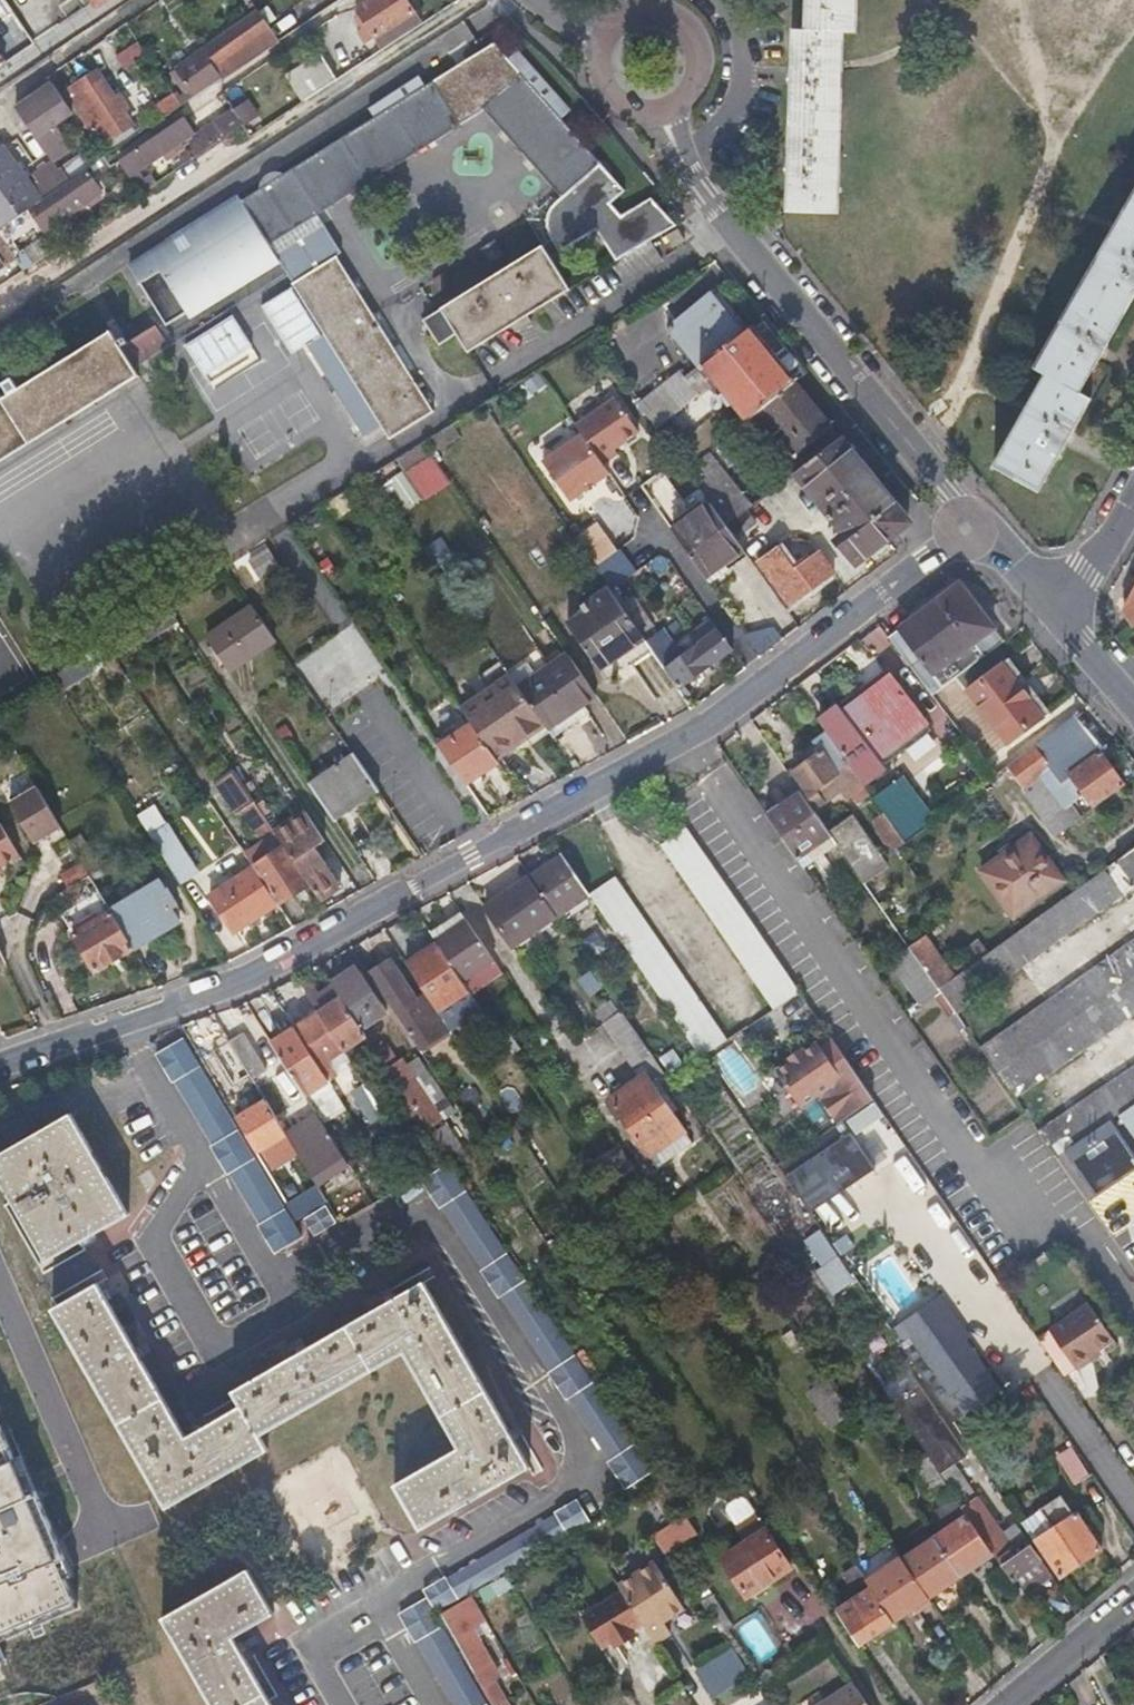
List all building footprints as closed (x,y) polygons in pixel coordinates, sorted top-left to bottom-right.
[(420,22),(406,0),(371,0),(356,10),(382,47),(420,22)] [(807,30),(794,30),(788,211),(836,212),(843,32),(856,32),(857,0),(808,0),(807,30)] [(196,96),(277,44),(257,13),(177,68),(196,96)] [(146,53),(138,42),(116,56),(124,67),(146,53)] [(169,241),(129,266),(164,325),(275,257),(268,244),(484,111),(560,198),(548,210),(545,221),(546,234),(549,242),(557,254),(598,230),(618,262),(678,225),(654,196),(621,215),(611,202),(624,190),(560,118),(569,110),(516,49),(506,57),(494,44),(439,77),(426,86),(420,78),(369,110),(374,118),(225,209),(206,222),(201,229),(195,249),(180,259),(169,241)] [(301,98),(302,100),(304,99),(336,78),(322,57),(289,79),(296,90),(301,98)] [(102,158),(110,153),(104,145),(130,128),(121,114),(126,108),(120,99),(111,100),(93,72),(63,92),(100,148),(97,150),(102,158)] [(69,115),(50,85),(16,109),(35,137),(69,115)] [(291,105),(301,98),(296,90),(286,97),(291,105)] [(150,111),(157,121),(181,106),(175,95),(150,111)] [(208,148),(242,126),(235,116),(200,137),(208,148)] [(194,134),(184,118),(119,161),(140,195),(158,182),(154,175),(144,181),(138,171),(194,134)] [(110,153),(113,151),(135,136),(130,128),(104,145),(110,153)] [(184,165),(208,148),(200,137),(188,156),(181,160),(184,165)] [(25,212),(22,207),(40,195),(3,148),(0,149),(0,229),(1,230),(25,212)] [(90,176),(86,169),(25,212),(1,230),(0,230),(0,234),(1,235),(90,176)] [(101,192),(90,176),(1,235),(10,247),(44,223),(48,228),(101,192)] [(1035,369),(1046,375),(994,467),(1037,493),(1090,398),(1079,392),(1133,296),(1133,196),(1035,369)] [(15,256),(10,247),(1,235),(0,234),(0,262),(2,264),(15,256)] [(571,288),(545,247),(440,310),(423,320),(440,345),(459,334),(469,350),(571,288)] [(374,313),(338,254),(291,283),(389,440),(435,412),(374,313)] [(668,328),(699,367),(700,366),(739,334),(707,296),(668,328)] [(237,318),(187,342),(210,388),(260,363),(237,318)] [(108,330),(1,398),(0,396),(0,461),(136,376),(131,368),(166,346),(153,326),(118,347),(108,330)] [(794,383),(749,328),(739,334),(700,366),(714,383),(740,415),(747,422),(764,409),(794,383)] [(642,413),(656,430),(714,383),(700,366),(699,367),(685,379),(642,413)] [(679,372),(638,406),(642,413),(685,379),(679,372)] [(828,425),(794,383),(764,409),(798,450),(828,425)] [(612,399),(590,416),(602,433),(614,449),(636,433),(612,399)] [(677,460),(685,472),(708,454),(747,422),(740,415),(730,421),(723,413),(670,450),(677,460)] [(602,433),(590,416),(574,428),(580,436),(602,467),(616,456),(612,451),(614,449),(602,433)] [(608,476),(602,467),(580,436),(541,465),(570,504),(608,476)] [(901,513),(840,439),(793,475),(799,482),(845,535),(836,542),(854,565),(901,529),(901,513)] [(382,486),(402,515),(451,481),(431,452),(382,486)] [(726,526),(745,513),(749,509),(708,454),(685,472),(726,526)] [(799,482),(793,475),(784,482),(793,495),(798,491),(794,485),(799,482)] [(726,526),(735,539),(754,525),(745,513),(726,526)] [(611,589),(636,573),(600,519),(575,536),(611,589)] [(221,552),(251,595),(285,572),(255,529),(221,552)] [(758,561),(789,606),(833,575),(818,555),(795,571),(777,548),(758,561)] [(721,602),(726,610),(745,636),(746,637),(779,613),(765,593),(771,589),(759,573),(721,602)] [(599,670),(644,639),(609,589),(583,606),(586,613),(567,625),(599,670)] [(933,696),(1003,642),(964,592),(950,590),(887,637),(933,696)] [(1133,626),(1133,594),(1124,613),(1133,626)] [(275,642),(252,609),(206,639),(228,672),(275,642)] [(726,610),(711,621),(729,647),(745,636),(726,610)] [(648,646),(679,690),(732,652),(729,647),(711,621),(689,636),(697,648),(681,658),(665,635),(648,646)] [(134,625),(116,635),(122,647),(139,635),(134,625)] [(293,660),(319,710),(378,679),(352,629),(293,660)] [(544,726),(547,728),(595,694),(568,656),(520,690),(542,722),(544,726)] [(1048,714),(1008,661),(967,692),(1007,745),(1048,714)] [(520,690),(510,676),(462,711),(470,723),(495,759),(516,746),(513,741),(542,722),(520,690)] [(838,709),(819,723),(827,735),(862,784),(883,768),(876,760),(924,723),(890,678),(842,713),(838,709)] [(1094,808),(1123,787),(1099,755),(1104,751),(1075,715),(1032,747),(1049,770),(1059,784),(1070,776),(1094,808)] [(516,746),(544,726),(542,722),(513,741),(516,746)] [(470,723),(438,746),(465,785),(497,762),(495,759),(470,723)] [(803,797),(812,810),(840,790),(846,797),(862,784),(827,735),(819,740),(824,748),(793,773),(804,790),(800,793),(803,797)] [(1032,747),(1005,768),(1056,837),(1088,813),(1079,801),(1065,811),(1040,777),(1049,770),(1032,747)] [(309,783),(331,817),(375,787),(352,754),(309,783)] [(254,803),(229,765),(218,772),(243,809),(254,803)] [(59,827),(34,785),(7,802),(32,844),(59,827)] [(800,793),(798,791),(765,813),(769,819),(803,797),(800,793)] [(795,857),(828,834),(812,810),(803,797),(769,819),(795,857)] [(254,868),(278,904),(308,884),(274,831),(254,803),(243,809),(264,842),(268,839),(276,852),(253,867),(254,868)] [(156,806),(139,815),(148,832),(165,822),(156,806)] [(308,884),(320,901),(340,887),(314,849),(324,842),(304,811),(274,831),(308,884)] [(358,812),(341,819),(351,844),(369,837),(358,812)] [(892,825),(883,813),(875,819),(896,850),(905,843),(892,825)] [(905,816),(892,825),(905,843),(917,834),(905,816)] [(828,834),(863,884),(886,867),(851,817),(828,834)] [(173,822),(153,831),(177,884),(197,876),(173,822)] [(16,854),(0,827),(0,863),(16,854)] [(781,966),(686,827),(661,844),(755,984),(781,966)] [(1060,883),(1027,837),(978,872),(1009,918),(1060,883)] [(984,956),(972,964),(953,978),(937,990),(955,1016),(1133,886),(1133,847),(984,956)] [(589,895),(561,854),(529,877),(556,917),(589,895)] [(87,875),(93,882),(104,874),(94,858),(81,865),(87,875)] [(87,875),(81,865),(59,878),(65,887),(87,875)] [(234,933),(278,904),(254,868),(253,867),(209,896),(234,933)] [(556,917),(529,877),(485,908),(512,947),(556,917)] [(614,877),(589,895),(683,1033),(708,1016),(709,1016),(614,877)] [(109,911),(133,949),(179,921),(170,907),(176,903),(168,890),(165,891),(158,881),(109,911)] [(95,972),(133,949),(109,911),(99,893),(61,916),(95,972)] [(492,960),(465,920),(434,941),(437,944),(461,979),(492,960)] [(907,947),(937,990),(953,978),(923,936),(907,947)] [(1015,1098),(1133,1015),(1133,940),(980,1049),(1015,1098)] [(963,952),(972,964),(984,956),(975,943),(963,952)] [(461,979),(437,944),(406,964),(426,994),(438,1012),(468,991),(461,979)] [(438,1012),(426,994),(416,1001),(390,963),(370,974),(414,1043),(428,1063),(458,1043),(438,1012)] [(755,984),(754,984),(772,1009),(798,991),(781,966),(755,984)] [(356,967),(331,983),(333,987),(334,987),(335,989),(361,973),(356,967)] [(335,989),(358,1023),(383,1006),(361,973),(335,989)] [(315,986),(306,992),(311,1001),(321,994),(315,986)] [(335,989),(334,987),(321,994),(311,1001),(319,1012),(344,1051),(366,1036),(358,1023),(335,989)] [(654,1079),(663,1072),(620,1011),(602,1023),(632,1066),(639,1062),(643,1067),(646,1066),(654,1079)] [(319,1012),(294,1029),(311,1054),(319,1049),(327,1062),(344,1051),(319,1012)] [(708,1016),(683,1033),(700,1057),(725,1040),(708,1016)] [(311,1054),(294,1029),(271,1043),(305,1096),(329,1082),(311,1054)] [(241,1034),(230,1043),(247,1072),(254,1082),(267,1074),(241,1034)] [(272,1252),(299,1236),(182,1037),(155,1053),(171,1080),(174,1079),(212,1144),(210,1145),(226,1173),(228,1171),(259,1223),(256,1225),(272,1252)] [(816,1096),(836,1125),(873,1099),(830,1038),(818,1047),(817,1044),(803,1054),(800,1049),(786,1060),(788,1062),(775,1072),(799,1108),(816,1096)] [(376,1051),(387,1044),(385,1040),(373,1047),(376,1051)] [(731,1042),(708,1058),(736,1099),(761,1081),(731,1042)] [(247,1072),(230,1043),(218,1052),(235,1080),(247,1072)] [(419,1116),(425,1126),(450,1110),(414,1055),(404,1060),(399,1052),(394,1055),(387,1044),(376,1051),(400,1088),(419,1116)] [(1038,1132),(1056,1156),(1109,1120),(1111,1122),(1119,1117),(1133,1106),(1133,1066),(1038,1132)] [(683,1133),(644,1074),(609,1098),(647,1157),(683,1133)] [(364,1111),(377,1102),(364,1083),(351,1091),(364,1111)] [(409,1122),(419,1116),(400,1088),(391,1093),(409,1122)] [(266,1100),(235,1119),(255,1153),(287,1134),(266,1100)] [(1119,1117),(1133,1139),(1133,1106),(1119,1117)] [(70,1113),(0,1154),(0,1181),(46,1261),(128,1214),(70,1113)] [(321,1181),(348,1165),(316,1115),(287,1133),(321,1181)] [(439,1147),(444,1154),(456,1146),(442,1123),(428,1131),(439,1147)] [(390,1134),(386,1129),(379,1133),(382,1138),(390,1134)] [(851,1131),(785,1176),(811,1213),(877,1168),(851,1131)] [(626,1489),(653,1471),(561,1334),(449,1165),(422,1182),(440,1208),(442,1207),(483,1269),(482,1271),(499,1298),(501,1296),(552,1372),(549,1373),(567,1400),(569,1398),(611,1461),(609,1463),(626,1489)] [(758,1197),(768,1212),(788,1199),(778,1184),(758,1197)] [(319,1187),(287,1206),(294,1220),(327,1201),(319,1187)] [(802,1241),(834,1295),(855,1282),(823,1229),(802,1241)] [(232,1391),(241,1406),(185,1439),(97,1285),(52,1309),(164,1507),(267,1451),(258,1435),(403,1353),(457,1449),(394,1485),(419,1530),(529,1468),(422,1282),(232,1391)] [(948,1321),(962,1340),(966,1336),(937,1295),(898,1323),(908,1337),(935,1317),(942,1326),(948,1321)] [(1075,1369),(1089,1359),(1086,1354),(1097,1347),(1112,1337),(1088,1303),(1048,1331),(1075,1369)] [(997,1390),(962,1340),(948,1321),(942,1326),(935,1317),(908,1337),(963,1415),(997,1390)] [(1086,1354),(1089,1359),(1100,1352),(1097,1347),(1086,1354)] [(632,1368),(636,1374),(641,1370),(637,1365),(632,1368)] [(831,1430),(852,1416),(827,1379),(806,1392),(831,1430)] [(940,1472),(969,1453),(922,1381),(893,1400),(940,1472)] [(1075,1485),(1091,1474),(1072,1446),(1056,1457),(1075,1485)] [(30,1693),(92,1668),(0,1453),(0,1622),(30,1693)] [(943,1482),(967,1516),(993,1554),(1023,1598),(1052,1578),(1027,1541),(1012,1550),(959,1472),(943,1482)] [(721,1506),(707,1485),(695,1493),(709,1515),(721,1506)] [(726,1506),(736,1525),(755,1515),(744,1495),(726,1506)] [(1060,1498),(1040,1511),(1055,1531),(1036,1544),(1061,1578),(1100,1551),(1076,1516),(1073,1518),(1060,1498)] [(445,1577),(423,1590),(436,1611),(589,1522),(577,1500),(555,1513),(556,1515),(446,1579),(445,1577)] [(1055,1531),(1040,1511),(1022,1524),(1036,1544),(1055,1531)] [(967,1516),(935,1538),(961,1576),(993,1554),(967,1516)] [(791,1568),(756,1517),(735,1530),(742,1540),(736,1544),(738,1548),(723,1558),(747,1597),(791,1568)] [(681,1520),(655,1533),(665,1553),(691,1540),(681,1520)] [(935,1538),(902,1561),(928,1598),(961,1576),(935,1538)] [(902,1561),(900,1559),(865,1581),(870,1590),(892,1622),(928,1598),(902,1561)] [(654,1563),(617,1586),(623,1595),(638,1621),(643,1627),(653,1643),(668,1634),(660,1621),(682,1607),(654,1563)] [(231,1638),(270,1615),(244,1570),(161,1619),(211,1704),(270,1704),(231,1638)] [(870,1590),(835,1613),(857,1646),(892,1622),(870,1590)] [(777,1591),(762,1614),(784,1628),(798,1605),(777,1591)] [(623,1595),(583,1620),(599,1647),(609,1639),(613,1645),(616,1651),(635,1639),(632,1634),(628,1628),(638,1621),(623,1595)] [(399,1615),(414,1642),(416,1641),(453,1704),(486,1704),(425,1599),(399,1615)] [(437,1613),(472,1674),(487,1664),(468,1630),(475,1625),(461,1600),(437,1613)] [(706,1609),(721,1632),(730,1626),(716,1603),(706,1609)] [(643,1627),(638,1621),(628,1628),(632,1634),(643,1627)] [(599,1647),(603,1652),(613,1645),(609,1639),(599,1647)] [(745,1684),(752,1679),(749,1675),(742,1679),(745,1684)] [(490,1704),(498,1704),(504,1701),(491,1677),(478,1684),(490,1704)] [(760,1693),(757,1686),(752,1679),(745,1684),(740,1687),(748,1701),(760,1693)] [(854,1682),(821,1704),(869,1704),(854,1682)]
